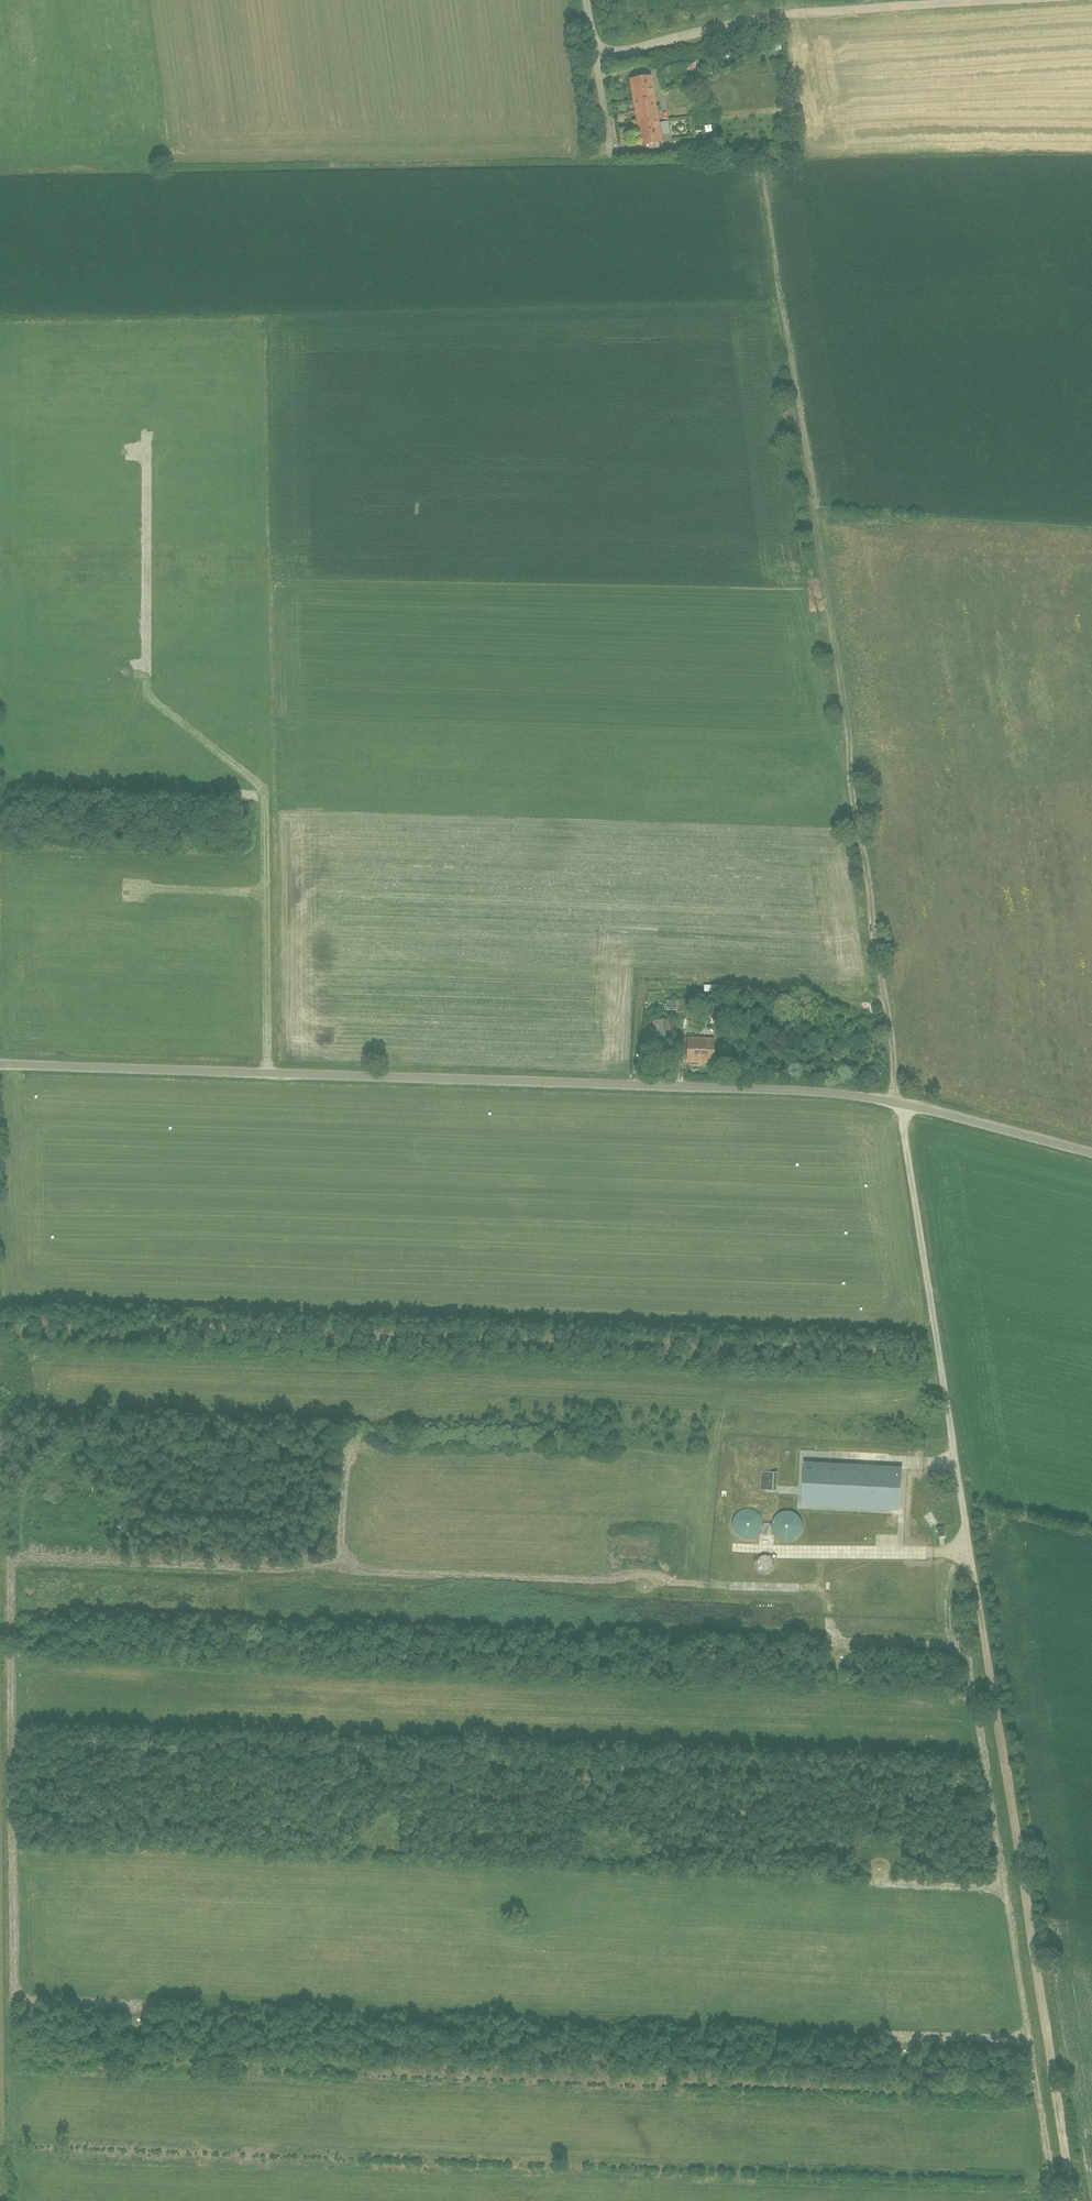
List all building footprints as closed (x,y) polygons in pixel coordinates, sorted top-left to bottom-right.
[(630,81),(640,146),(661,143),(651,77),(630,81)] [(664,136),(671,135),(669,123),(662,124),(664,136)] [(691,144),(691,154),(711,153),(711,143),(691,144)] [(677,1012),(696,1012),(696,1000),(666,1000),(667,1010),(677,1010),(677,1012)] [(712,1009),(713,1001),(702,1001),(702,1009),(712,1009)] [(669,1031),(676,1031),(676,1020),(669,1020),(669,1013),(658,1013),(658,1020),(652,1020),(652,1045),(669,1045),(669,1031)] [(712,1062),(713,1038),(688,1038),(687,1061),(712,1062)] [(777,1472),(767,1472),(767,1457),(742,1455),(740,1504),(765,1505),(766,1491),(776,1491),(777,1472)] [(914,1458),(914,1470),(922,1470),(922,1458),(914,1458)] [(807,1464),(805,1504),(899,1509),(901,1469),(807,1464)] [(761,1530),(762,1525),(761,1519),(757,1514),(753,1511),(747,1510),(741,1511),(736,1514),(733,1519),(732,1525),(733,1530),(736,1535),(741,1538),(747,1540),(753,1538),(757,1535),(761,1530)] [(801,1533),(802,1527),(801,1521),(797,1516),(793,1513),(787,1512),(781,1513),(776,1516),(773,1521),(772,1527),(773,1533),(776,1537),(781,1541),(787,1542),(793,1541),(797,1537),(801,1533)] [(939,1537),(946,1536),(944,1527),(937,1528),(939,1537)] [(900,1536),(901,1548),(914,1547),(914,1535),(900,1536)] [(772,1569),(773,1565),(772,1561),(769,1558),(765,1557),(761,1558),(758,1561),(757,1565),(758,1569),(761,1572),(765,1573),(769,1572),(772,1569)]
